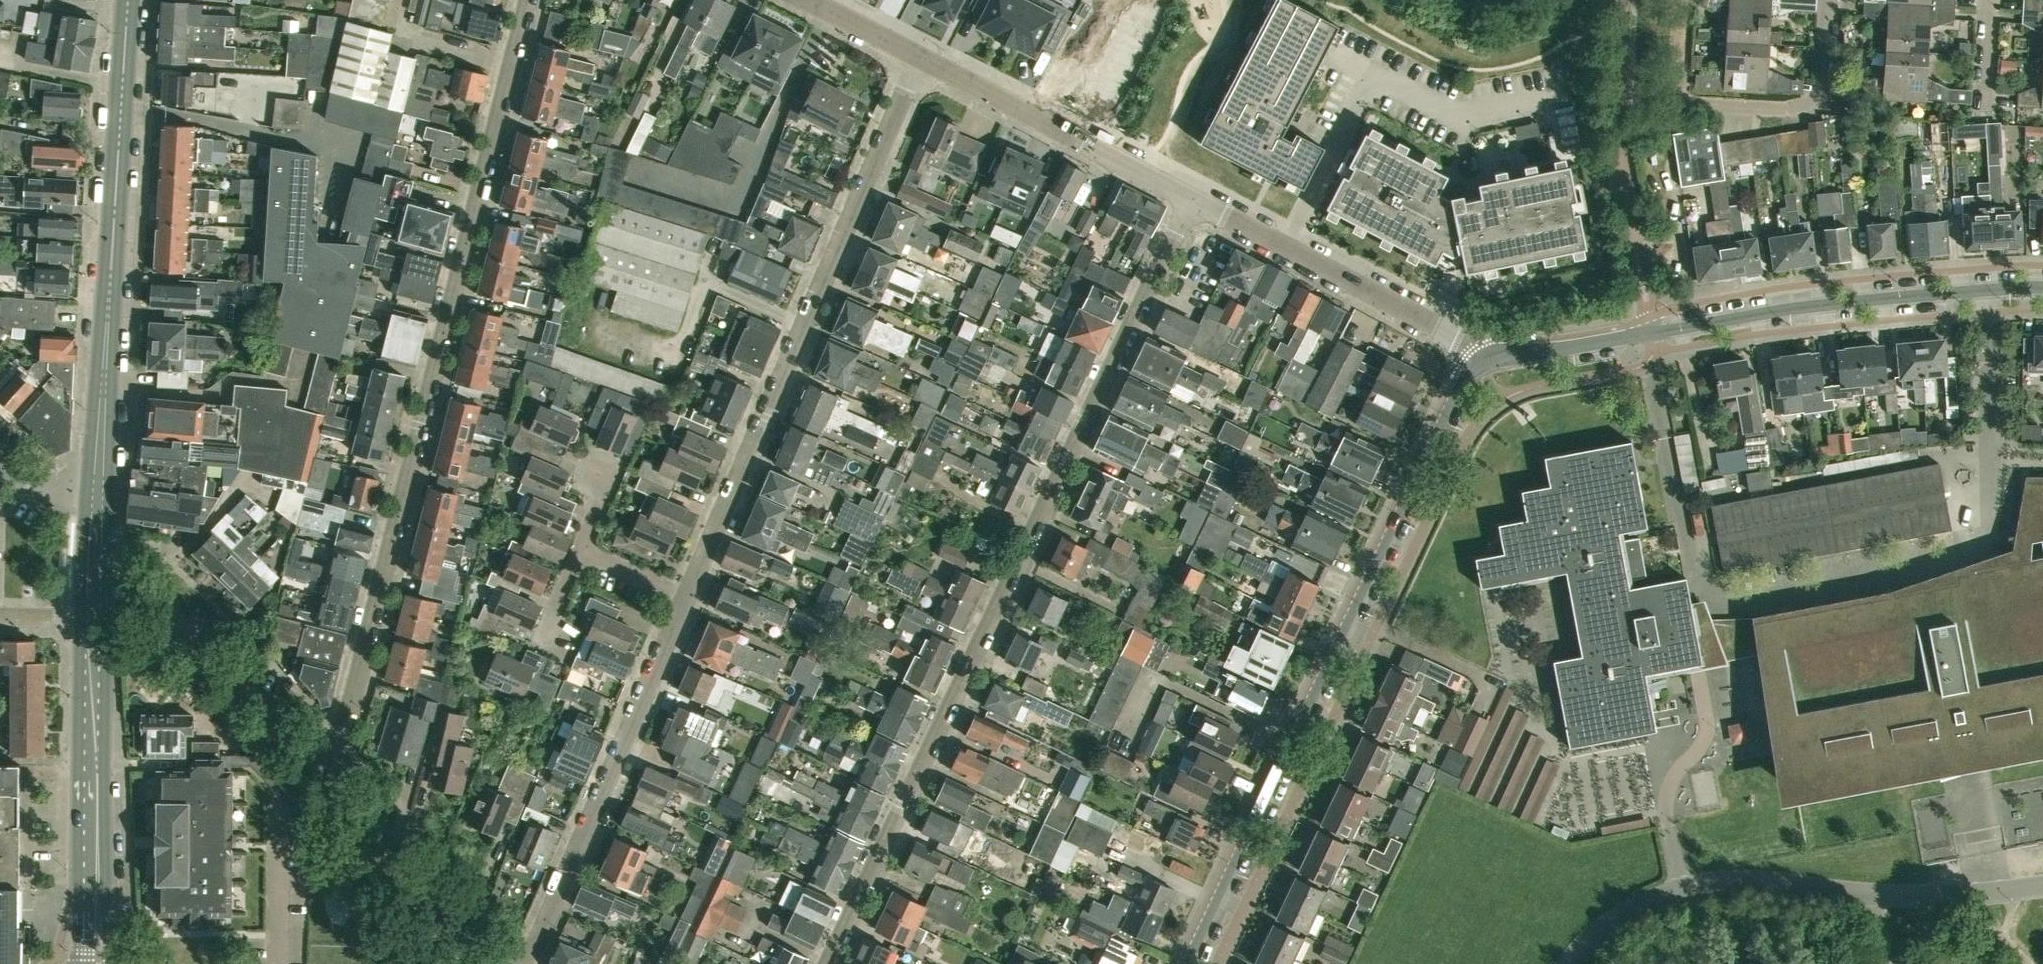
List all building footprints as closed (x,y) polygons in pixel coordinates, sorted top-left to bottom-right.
[(349,15),(353,1),(346,0),(336,0),(334,13),(349,15)] [(350,16),(349,21),(385,30),(392,0),(354,0),(350,16)] [(413,21),(425,24),(430,0),(418,0),(413,21)] [(425,27),(439,30),(444,11),(455,14),(458,2),(452,0),(432,0),(425,27)] [(646,3),(642,12),(633,36),(644,41),(655,18),(659,9),(654,7),(658,0),(648,0),(646,3)] [(715,0),(690,0),(688,5),(681,18),(691,22),(685,33),(667,72),(678,77),(701,29),(715,0)] [(727,24),(736,7),(723,0),(715,0),(701,29),(708,33),(700,49),(711,55),(719,39),(720,38),(727,24)] [(938,11),(935,15),(948,21),(950,17),(953,19),(962,0),(925,0),(924,4),(938,11)] [(1026,1),(1023,0),(978,0),(973,10),(984,15),(979,26),(997,35),(996,37),(1006,42),(1026,1)] [(1079,5),(1086,9),(1091,0),(1081,0),(1079,5)] [(1115,10),(1149,27),(1161,4),(1154,0),(1120,0),(1115,10)] [(1200,143),(1275,181),(1278,175),(1303,189),(1324,148),(1296,133),(1295,134),(1285,129),(1339,26),(1289,0),(1275,0),(1200,143)] [(1751,0),(1704,0),(1704,4),(1719,12),(1728,12),(1727,40),(1748,41),(1751,0)] [(1796,0),(1751,0),(1748,41),(1769,42),(1771,14),(1780,15),(1796,9),(1796,0)] [(1907,51),(1910,3),(1864,0),(1863,13),(1878,21),(1887,21),(1885,49),(1907,51)] [(2023,10),(2042,11),(2042,0),(2023,0),(2023,10)] [(191,2),(180,2),(160,1),(159,22),(212,24),(226,26),(235,27),(235,15),(202,13),(202,4),(191,3),(191,2)] [(1026,1),(1006,42),(1015,47),(1016,45),(1034,55),(1040,44),(1051,50),(1071,11),(1059,5),(1053,15),(1026,1)] [(499,18),(490,16),(486,14),(487,10),(458,2),(455,14),(453,21),(469,25),(467,33),(497,41),(501,27),(497,26),(499,18)] [(1955,19),(1955,6),(1910,3),(1907,51),(1928,52),(1929,24),(1939,24),(1955,19)] [(1086,9),(1079,5),(1073,15),(1081,19),(1086,9)] [(98,21),(78,17),(43,10),(39,33),(94,45),(95,37),(98,21)] [(1115,10),(1103,33),(1137,51),(1149,27),(1115,10)] [(2023,10),(2022,23),(2037,31),(2042,31),(2042,11),(2023,10)] [(574,18),(551,12),(545,36),(569,41),(574,18)] [(349,21),(350,16),(330,14),(327,35),(345,36),(349,21)] [(755,72),(777,28),(771,25),(773,21),(758,14),(757,17),(755,17),(744,38),(733,33),(717,65),(729,71),(734,62),(755,72)] [(1068,26),(1075,30),(1081,19),(1073,15),(1068,26)] [(282,31),(292,32),(298,32),(299,21),(283,19),(282,31)] [(607,26),(607,23),(594,20),(588,45),(601,48),(607,26)] [(393,32),(385,30),(349,21),(345,36),(331,91),(324,118),(373,132),(363,173),(365,174),(364,179),(356,177),(338,246),(318,245),(320,209),(315,209),(318,155),(272,145),(270,178),(269,203),(267,227),(266,253),(264,278),(286,279),(270,339),(272,340),(293,345),(318,351),(340,356),(349,323),(351,314),(359,284),(357,284),(402,110),(403,110),(417,57),(388,50),(393,32)] [(226,45),(226,26),(212,24),(159,22),(158,40),(226,45)] [(1710,34),(1711,28),(1704,27),(1698,27),(1697,37),(1708,38),(1710,38),(1710,34)] [(777,28),(755,72),(770,80),(765,89),(774,94),(782,78),(780,77),(800,39),(798,38),(800,35),(786,28),(784,31),(777,28)] [(613,52),(618,32),(607,29),(601,49),(613,52)] [(310,52),(312,33),(298,32),(292,32),(290,51),(310,52)] [(92,54),(94,45),(39,33),(39,35),(59,39),(58,46),(30,42),(26,59),(55,64),(89,70),(92,54)] [(345,36),(327,35),(312,33),(310,52),(307,76),(305,89),(331,91),(345,36)] [(1103,33),(1091,57),(1125,74),(1137,51),(1103,33)] [(238,46),(226,45),(158,40),(157,60),(188,62),(188,57),(237,60),(238,46)] [(1746,90),(1748,41),(1727,40),(1725,68),(1716,68),(1700,73),(1699,87),(1746,90)] [(1767,71),(1769,42),(1748,41),(1746,90),(1791,92),(1792,79),(1777,71),(1767,71)] [(568,50),(558,47),(538,42),(534,60),(584,72),(594,75),(598,61),(567,54),(568,50)] [(1970,53),(1971,42),(1961,42),(1960,42),(1959,53),(1970,53)] [(1904,99),(1907,51),(1885,49),(1884,78),(1875,77),(1859,83),(1858,97),(1904,99)] [(307,76),(310,52),(290,51),(289,75),(307,76)] [(1926,80),(1928,52),(1907,51),(1904,99),(1950,102),(1950,89),(1935,81),(1926,80)] [(1691,54),(1691,68),(1700,68),(1701,54),(1691,54)] [(1091,57),(1079,81),(1112,98),(1125,74),(1091,57)] [(455,76),(446,73),(446,71),(429,66),(430,61),(423,59),(409,113),(428,118),(436,86),(446,88),(447,84),(453,85),(451,93),(482,101),(489,75),(457,67),(455,76)] [(2016,61),(2001,59),(1999,73),(2014,75),(2016,61)] [(581,82),(584,72),(534,60),(529,79),(559,86),(562,74),(572,76),(574,80),(581,82)] [(164,103),(184,104),(190,105),(191,89),(197,89),(197,86),(217,87),(218,72),(192,70),(192,75),(166,74),(165,89),(163,91),(162,98),(165,100),(164,103)] [(0,71),(0,95),(4,96),(9,73),(0,71)] [(693,84),(705,89),(710,78),(699,72),(693,84)] [(62,91),(62,87),(62,83),(32,77),(31,96),(46,97),(45,117),(77,119),(78,116),(82,114),(83,107),(78,105),(79,93),(62,91)] [(557,95),(559,86),(529,79),(524,98),(585,113),(587,102),(557,95)] [(589,92),(609,97),(613,86),(592,80),(589,92)] [(817,81),(806,102),(797,97),(787,116),(797,121),(802,112),(838,130),(848,135),(857,118),(846,113),(854,99),(817,81)] [(2042,87),(2032,87),(2017,92),(2017,106),(2042,108),(2042,82),(2042,87)] [(699,101),(704,91),(695,86),(689,96),(699,101)] [(304,100),(278,97),(275,124),(301,128),(304,100)] [(583,122),(585,113),(524,98),(519,115),(538,120),(550,123),(552,115),(583,122)] [(1838,101),(1836,101),(1834,101),(1834,105),(1833,112),(1836,112),(1845,113),(1846,107),(1843,104),(1840,101),(1838,101)] [(644,109),(632,103),(628,111),(638,116),(640,117),(644,109)] [(640,117),(638,116),(622,149),(639,155),(658,115),(645,109),(641,118),(640,117)] [(703,147),(705,148),(716,124),(724,128),(731,115),(721,111),(710,136),(687,125),(681,137),(692,142),(703,147)] [(731,115),(724,128),(738,134),(744,121),(731,115)] [(452,130),(402,117),(399,130),(418,134),(417,137),(435,141),(432,153),(435,154),(433,165),(447,169),(450,157),(461,160),(464,147),(461,146),(463,138),(451,135),(452,130)] [(976,171),(987,146),(957,132),(959,126),(957,125),(958,123),(949,119),(948,121),(937,117),(927,140),(923,138),(911,166),(924,172),(928,163),(941,169),(946,158),(976,171)] [(1930,144),(1928,123),(1928,121),(1918,122),(1920,145),(1930,144)] [(1928,123),(1930,144),(1941,143),(1939,122),(1928,123)] [(1809,124),(1809,128),(1811,149),(1826,148),(1824,123),(1809,124)] [(194,125),(183,125),(163,124),(163,128),(161,128),(160,138),(162,138),(162,147),(213,150),(226,150),(226,139),(193,137),(194,125)] [(1989,170),(1989,182),(2001,181),(2000,165),(2000,157),(2002,157),(2000,125),(1986,126),(1987,139),(1988,158),(1988,165),(1989,170)] [(1717,126),(1673,133),(1673,135),(1674,140),(1681,185),(1713,180),(1725,179),(1723,165),(1719,142),(1718,137),(1717,126)] [(79,145),(59,144),(49,143),(50,138),(2,127),(1,151),(34,154),(34,165),(78,168),(79,145)] [(1811,152),(1811,149),(1809,128),(1797,130),(1799,154),(1800,154),(1811,152)] [(2026,128),(2025,138),(2042,138),(2042,129),(2026,128)] [(1797,130),(1786,132),(1790,155),(1799,154),(1797,130)] [(546,138),(535,136),(516,131),(511,149),(575,164),(577,155),(557,151),(552,152),(543,150),(546,138)] [(1786,132),(1776,133),(1779,157),(1790,155),(1786,132)] [(1343,175),(1326,208),(1419,257),(1436,265),(1443,250),(1452,255),(1461,253),(1465,272),(1467,272),(1469,272),(1495,267),(1499,266),(1586,248),(1579,212),(1587,210),(1581,182),(1573,184),(1569,165),(1507,177),(1478,183),(1479,191),(1480,197),(1464,200),(1463,194),(1450,197),(1451,201),(1439,194),(1445,183),(1448,176),(1421,162),(1365,133),(1356,150),(1349,146),(1336,172),(1343,175)] [(1751,161),(1779,157),(1776,133),(1748,137),(1751,161)] [(681,137),(668,164),(680,168),(692,142),(681,137)] [(781,137),(777,148),(791,153),(795,144),(781,137)] [(1748,137),(1734,139),(1737,163),(1751,161),(1748,137)] [(648,138),(642,149),(667,162),(673,152),(648,138)] [(1734,139),(1719,142),(1723,165),(1737,163),(1734,139)] [(692,142),(680,168),(692,172),(703,147),(692,142)] [(609,146),(606,161),(627,168),(632,153),(609,146)] [(212,161),(213,150),(162,147),(161,156),(159,156),(159,166),(161,166),(160,172),(191,173),(192,160),(212,161)] [(703,147),(692,172),(703,175),(714,152),(703,147)] [(1007,196),(1025,155),(1007,147),(1002,158),(996,155),(996,154),(995,153),(977,195),(986,199),(991,188),(1007,196)] [(572,177),(575,164),(511,149),(506,168),(537,175),(539,165),(557,170),(556,173),(572,177)] [(714,152),(703,175),(717,180),(727,158),(714,152)] [(1811,152),(1800,154),(1801,176),(1813,175),(1811,152)] [(1043,163),(1025,155),(1007,196),(1024,203),(1019,214),(1028,218),(1047,175),(1046,175),(1045,177),(1038,174),(1043,163)] [(388,172),(411,178),(415,163),(392,157),(388,172)] [(727,158),(717,180),(732,184),(742,165),(727,158)] [(606,161),(597,199),(622,184),(627,168),(606,161)] [(1040,207),(1032,224),(1044,230),(1052,213),(1062,196),(1072,201),(1077,190),(1086,173),(1064,161),(1055,179),(1040,207)] [(1912,189),(1923,188),(1924,188),(1923,173),(1922,163),(1910,163),(1911,189),(1912,189)] [(534,186),(537,175),(506,168),(502,187),(565,202),(567,194),(534,186)] [(190,187),(191,173),(160,172),(160,178),(158,178),(157,188),(159,188),(159,197),(210,200),(217,200),(217,188),(190,187)] [(415,179),(411,178),(388,172),(386,183),(384,182),(370,234),(372,234),(384,238),(388,222),(400,225),(397,241),(444,253),(454,212),(410,201),(415,179)] [(1931,173),(1923,173),(1924,188),(1932,188),(1931,173)] [(796,175),(789,189),(818,202),(833,208),(839,193),(825,186),(796,174),(796,175)] [(1896,174),(1877,176),(1881,217),(1882,223),(1866,224),(1869,256),(1873,256),(1875,258),(1881,258),(1883,255),(1895,254),(1893,227),(1897,227),(1896,218),(1901,218),(1896,174)] [(43,201),(76,202),(77,180),(0,176),(0,194),(18,194),(17,205),(43,206),(43,201)] [(269,203),(270,178),(246,176),(245,202),(269,203)] [(1729,205),(1725,179),(1713,180),(1718,214),(1704,216),(1708,244),(1693,247),(1698,280),(1740,274),(1730,205),(1729,205)] [(956,203),(905,181),(899,196),(950,218),(956,203)] [(2002,194),(2001,181),(1989,182),(1978,183),(1978,196),(1962,197),(1965,247),(1968,247),(1969,251),(1981,251),(1980,246),(1993,246),(1989,194),(2002,194)] [(750,215),(813,242),(821,223),(798,213),(800,209),(780,200),(784,191),(764,182),(750,215)] [(1129,223),(1144,194),(1123,183),(1107,213),(1108,213),(1100,229),(1110,234),(1119,218),(1129,223)] [(622,184),(597,199),(628,209),(635,187),(622,184)] [(562,215),(565,202),(502,187),(497,204),(528,212),(529,206),(562,215)] [(635,187),(628,209),(640,212),(647,191),(635,187)] [(647,191),(640,212),(652,216),(659,195),(647,191)] [(1784,193),(1786,207),(1794,265),(1816,262),(1811,230),(1809,220),(1799,221),(1795,191),(1784,193)] [(1923,193),(1929,253),(1949,251),(1946,220),(1937,221),(1934,192),(1923,193)] [(1850,241),(1848,226),(1856,225),(1852,193),(1839,195),(1841,213),(1835,214),(1836,227),(1823,229),(1827,261),(1831,260),(1833,262),(1838,262),(1840,259),(1851,258),(1849,242),(1850,241)] [(1909,255),(1929,253),(1923,193),(1912,194),(1915,223),(1906,223),(1909,255)] [(1151,235),(1157,223),(1167,205),(1144,194),(1129,223),(1139,229),(1127,252),(1139,258),(1151,235)] [(2018,244),(2021,244),(2019,211),(2003,212),(2002,194),(1989,194),(1993,246),(2006,245),(2006,249),(2018,249),(2018,244)] [(659,195),(652,216),(664,220),(671,198),(659,195)] [(209,211),(210,200),(159,197),(158,206),(156,206),(156,216),(158,216),(157,222),(188,224),(189,210),(209,211)] [(671,198),(664,220),(676,224),(683,202),(671,198)] [(2031,200),(2030,226),(2041,226),(2041,243),(2042,244),(2042,200),(2031,200)] [(917,213),(908,209),(889,201),(888,205),(885,204),(882,212),(884,213),(881,220),(928,241),(937,246),(941,236),(922,228),(926,218),(916,213),(917,213)] [(267,227),(269,203),(245,202),(244,213),(252,214),(251,227),(267,227)] [(603,202),(592,237),(697,270),(708,235),(603,202)] [(683,202),(676,224),(688,227),(695,206),(683,202)] [(1761,270),(1757,251),(1755,237),(1745,239),(1739,203),(1730,205),(1740,274),(1748,272),(1748,275),(1758,273),(1758,271),(1761,270)] [(587,223),(590,209),(581,206),(577,221),(587,223)] [(695,206),(688,227),(702,231),(708,210),(695,206)] [(1098,212),(1087,206),(1076,228),(1086,234),(1098,212)] [(1774,268),(1794,265),(1786,207),(1779,208),(1779,212),(1776,212),(1779,235),(1770,236),(1774,268)] [(708,210),(702,231),(715,236),(721,214),(708,210)] [(523,232),(524,227),(534,230),(534,229),(555,234),(558,221),(531,214),(530,216),(514,212),(511,224),(493,219),(489,237),(523,245),(522,247),(540,251),(544,236),(523,232)] [(721,214),(715,236),(716,236),(727,241),(734,218),(721,214)] [(976,218),(965,214),(961,223),(972,227),(976,218)] [(75,217),(55,216),(40,215),(40,223),(19,221),(18,234),(74,237),(75,217)] [(748,222),(737,246),(743,248),(765,258),(774,237),(783,240),(779,249),(801,259),(805,260),(813,242),(750,215),(747,222),(748,222)] [(734,218),(727,241),(736,246),(747,222),(734,218)] [(923,251),(928,241),(881,220),(878,228),(875,227),(872,235),(874,236),(873,239),(900,251),(904,242),(923,251)] [(187,237),(188,224),(157,222),(157,228),(155,228),(154,238),(156,238),(156,247),(220,251),(221,239),(187,237)] [(984,244),(951,229),(945,244),(978,259),(984,244)] [(381,249),(384,238),(372,234),(365,261),(383,266),(437,281),(443,256),(409,249),(408,255),(381,249)] [(553,254),(540,251),(522,247),(523,245),(489,237),(484,256),(514,264),(517,252),(527,254),(533,262),(550,266),(553,254)] [(592,237),(580,276),(617,288),(629,292),(640,295),(651,299),(662,302),(673,306),(682,309),(685,309),(697,270),(592,237)] [(73,242),(53,240),(18,238),(18,250),(38,252),(38,260),(72,262),(73,242)] [(1082,245),(1070,239),(1066,246),(1078,252),(1082,245)] [(1002,243),(994,260),(1006,265),(1013,248),(1002,243)] [(893,269),(897,258),(870,246),(868,250),(865,251),(863,256),(864,259),(861,267),(917,292),(921,281),(893,269)] [(1084,246),(1072,269),(1084,275),(1091,262),(1091,261),(1096,251),(1084,246)] [(220,263),(220,251),(156,247),(155,256),(153,256),(153,266),(155,266),(155,270),(185,272),(186,261),(220,263)] [(743,248),(728,282),(778,304),(793,270),(773,261),(765,258),(743,248)] [(1263,263),(1248,256),(1247,253),(1241,250),(1239,250),(1236,249),(1222,276),(1249,291),(1263,263)] [(264,278),(266,253),(250,252),(248,277),(264,278)] [(513,272),(514,264),(484,256),(479,275),(532,288),(535,278),(513,272)] [(69,269),(52,268),(52,265),(35,264),(35,260),(18,259),(17,271),(33,272),(32,277),(37,277),(37,293),(68,295),(68,292),(71,291),(71,282),(69,280),(69,269)] [(1287,290),(1283,288),(1290,274),(1268,263),(1245,309),(1243,308),(1233,327),(1216,361),(1228,367),(1250,324),(1255,327),(1259,319),(1269,324),(1287,290)] [(431,305),(437,281),(383,266),(380,278),(401,282),(397,298),(431,305)] [(913,301),(917,292),(861,267),(857,276),(854,277),(852,282),(853,285),(852,288),(879,299),(884,289),(913,301)] [(975,289),(994,298),(1005,275),(985,267),(975,289)] [(1106,269),(1100,283),(1124,294),(1131,278),(1108,267),(1106,269)] [(1122,297),(1094,283),(1095,281),(1073,271),(1067,283),(1074,286),(1073,289),(1088,296),(1083,307),(1111,320),(1122,297)] [(527,306),(532,288),(479,275),(475,292),(494,297),(527,306)] [(150,294),(150,299),(153,302),(153,306),(173,307),(183,308),(196,308),(197,292),(218,293),(218,295),(244,297),(245,280),(219,279),(219,282),(181,279),(181,283),(174,283),(154,282),(153,291),(150,294)] [(358,292),(376,297),(380,284),(361,279),(358,292)] [(1305,325),(1310,314),(1320,297),(1298,285),(1283,315),(1299,323),(1289,342),(1298,346),(1308,327),(1305,325)] [(994,298),(975,289),(968,286),(957,310),(960,311),(983,321),(994,298)] [(617,288),(611,310),(622,313),(629,292),(617,288)] [(373,311),(376,297),(358,292),(354,306),(373,311)] [(629,292),(622,313),(633,317),(640,295),(629,292)] [(730,299),(719,294),(712,310),(725,316),(730,299)] [(36,298),(1,295),(0,309),(0,338),(2,336),(1,335),(4,331),(8,334),(15,326),(27,327),(54,329),(56,300),(36,298)] [(563,322),(569,297),(558,295),(555,308),(548,306),(545,317),(563,322)] [(640,295),(633,317),(644,320),(651,299),(640,295)] [(878,309),(866,305),(848,296),(847,299),(843,302),(843,308),(840,315),(907,344),(911,335),(873,319),(878,309)] [(1091,316),(1066,304),(1067,301),(1058,296),(1051,310),(1061,314),(1076,321),(1070,335),(1080,340),(1098,349),(1109,324),(1091,316)] [(651,299),(644,320),(655,324),(662,302),(651,299)] [(1330,336),(1344,309),(1324,299),(1296,352),(1307,358),(1320,331),(1330,336)] [(1233,327),(1243,308),(1227,300),(1223,309),(1218,320),(1233,327)] [(662,302),(655,324),(666,327),(673,306),(662,302)] [(991,329),(1002,307),(993,302),(983,324),(991,329)] [(1209,303),(1204,314),(1218,320),(1223,309),(1209,303)] [(673,306),(666,327),(678,331),(684,311),(685,309),(682,309),(673,306)] [(501,316),(471,308),(467,325),(475,327),(516,337),(518,330),(499,325),(501,316)] [(428,317),(408,312),(395,309),(391,324),(351,314),(349,323),(361,326),(422,341),(428,317)] [(1199,325),(1183,318),(1165,309),(1155,331),(1173,339),(1189,347),(1197,352),(1216,361),(1233,327),(1218,320),(1204,314),(1199,325)] [(762,320),(739,310),(735,320),(734,323),(729,334),(741,339),(771,351),(781,328),(762,320)] [(972,345),(982,324),(983,321),(960,311),(949,335),(954,338),(972,345)] [(903,352),(907,344),(840,315),(837,322),(833,325),(833,330),(832,333),(851,340),(862,345),(866,336),(903,352)] [(149,325),(149,336),(151,336),(150,344),(226,349),(226,337),(185,334),(186,324),(172,323),(152,322),(151,325),(149,325)] [(516,337),(475,327),(467,325),(462,345),(475,348),(492,352),(495,340),(499,340),(504,341),(506,345),(526,350),(528,340),(516,337)] [(15,326),(14,337),(26,338),(27,327),(15,326)] [(415,366),(422,341),(361,326),(359,335),(386,342),(383,357),(415,366)] [(1096,353),(1065,338),(1050,331),(1040,352),(1044,354),(1056,359),(1086,374),(1096,353)] [(2035,332),(2035,337),(2023,337),(2023,352),(2027,352),(2027,376),(2042,376),(2042,332),(2035,332)] [(76,336),(56,335),(42,334),(42,338),(32,338),(32,347),(42,347),(41,359),(48,360),(75,361),(76,336)] [(1181,364),(1186,355),(1148,336),(1140,354),(1199,382),(1211,388),(1218,392),(1223,382),(1206,374),(1203,375),(1181,364)] [(859,350),(848,346),(830,337),(829,341),(825,344),(826,349),(822,356),(871,378),(879,382),(883,372),(855,360),(859,350)] [(961,367),(969,350),(972,345),(954,338),(943,360),(961,367)] [(1921,343),(1927,403),(1935,402),(1933,374),(1945,373),(1942,341),(1940,341),(1940,338),(1926,339),(1926,342),(1921,343)] [(529,339),(525,357),(543,364),(552,367),(557,347),(529,339)] [(760,376),(771,351),(741,339),(735,351),(724,346),(719,358),(730,363),(760,376)] [(1331,417),(1365,353),(1339,339),(1314,387),(1305,404),(1331,417)] [(272,340),(269,350),(291,355),(293,345),(272,340)] [(1927,403),(1921,343),(1914,343),(1913,340),(1899,341),(1900,344),(1898,345),(1901,376),(1913,375),(1916,404),(1927,403)] [(148,353),(147,364),(149,364),(149,368),(159,368),(158,386),(188,388),(189,370),(201,370),(202,359),(222,360),(226,356),(226,349),(150,344),(150,353),(148,353)] [(557,347),(552,367),(556,369),(562,371),(570,349),(564,347),(557,344),(557,347)] [(489,366),(492,352),(475,348),(462,345),(457,364),(475,368),(518,378),(520,371),(502,366),(499,368),(489,366)] [(1899,428),(1896,391),(1894,378),(1885,380),(1881,346),(1874,347),(1873,345),(1859,347),(1863,383),(1874,381),(1876,394),(1884,393),(1887,429),(1899,428)] [(987,359),(990,360),(1013,371),(1020,358),(994,346),(993,347),(987,359)] [(1851,384),(1863,383),(1859,347),(1845,348),(1845,350),(1837,351),(1841,384),(1832,386),(1833,399),(1852,396),(1851,384)] [(570,349),(562,371),(563,371),(565,372),(570,374),(573,374),(580,353),(578,352),(571,349),(570,349)] [(269,350),(267,360),(288,365),(291,355),(269,350)] [(979,381),(990,360),(987,359),(969,350),(961,367),(959,372),(979,381)] [(318,351),(315,363),(337,368),(340,356),(318,351)] [(580,353),(573,374),(576,376),(577,376),(583,378),(590,356),(585,354),(580,353)] [(1817,353),(1795,356),(1800,390),(1803,413),(1835,409),(1833,399),(1832,386),(1821,387),(1817,353)] [(1086,374),(1056,359),(1044,354),(1034,374),(1076,394),(1086,374)] [(1140,354),(1131,372),(1169,390),(1173,381),(1207,397),(1211,388),(1199,382),(1140,354)] [(1412,394),(1423,371),(1389,354),(1381,370),(1363,361),(1360,369),(1378,378),(1378,377),(1412,394)] [(590,356),(583,378),(584,379),(591,381),(593,382),(601,360),(599,359),(592,357),(590,356)] [(867,387),(871,378),(822,356),(819,364),(815,367),(815,373),(814,376),(833,383),(843,388),(847,379),(867,387)] [(1786,392),(1800,390),(1795,356),(1773,359),(1777,391),(1772,391),(1774,413),(1788,411),(1786,392)] [(941,382),(949,386),(954,374),(957,367),(954,366),(935,357),(934,359),(929,370),(940,375),(940,376),(938,379),(937,381),(941,382)] [(48,360),(48,368),(54,373),(73,390),(75,361),(48,360)] [(267,360),(264,370),(286,376),(288,365),(267,360)] [(601,360),(593,382),(598,384),(603,385),(611,363),(606,362),(601,360)] [(1746,431),(1761,428),(1753,382),(1750,383),(1746,360),(1715,366),(1720,394),(1739,391),(1746,431)] [(315,363),(312,374),(334,380),(337,368),(315,363)] [(611,363),(603,385),(605,386),(611,389),(613,389),(621,367),(620,367),(613,364),(611,363)] [(707,391),(742,406),(751,386),(716,371),(715,367),(706,363),(702,372),(713,377),(707,391)] [(27,396),(34,388),(34,387),(39,383),(38,382),(46,373),(36,364),(23,378),(18,373),(0,393),(0,398),(14,411),(27,396)] [(457,364),(453,381),(483,389),(486,377),(495,380),(498,385),(515,389),(518,378),(475,368),(457,364)] [(543,364),(538,381),(558,388),(563,371),(562,371),(556,369),(552,367),(543,364)] [(621,367),(613,389),(618,391),(623,393),(631,370),(627,369),(621,367)] [(405,375),(385,370),(374,368),(371,377),(362,375),(359,385),(399,396),(405,375)] [(631,370),(623,393),(625,394),(632,396),(633,396),(641,374),(634,371),(631,370)] [(565,372),(558,391),(569,395),(576,376),(573,374),(570,374),(565,372)] [(1285,372),(1276,388),(1305,404),(1314,387),(1285,372)] [(54,373),(43,386),(46,390),(61,403),(72,413),(73,390),(54,373)] [(965,396),(973,380),(963,375),(960,373),(952,388),(952,389),(965,396)] [(312,374),(309,386),(331,391),(334,380),(312,374)] [(641,374),(633,396),(639,399),(643,400),(651,378),(648,376),(641,374)] [(1167,394),(1147,384),(1129,375),(1121,393),(1180,422),(1184,414),(1162,404),(1167,394)] [(1944,377),(1947,409),(1958,408),(1956,376),(1944,377)] [(1401,416),(1412,394),(1378,377),(1378,378),(1370,393),(1352,384),(1349,392),(1367,400),(1401,416)] [(651,378),(643,400),(653,403),(661,381),(654,379),(651,378)] [(661,381),(653,403),(655,404),(663,407),(671,385),(668,384),(661,381)] [(838,395),(809,382),(808,385),(806,386),(804,390),(805,392),(802,398),(850,421),(879,434),(883,426),(845,409),(849,400),(838,395)] [(929,433),(938,415),(951,388),(935,382),(926,403),(923,402),(913,425),(929,433)] [(1266,390),(1248,382),(1240,401),(1258,409),(1266,390)] [(146,421),(145,435),(241,444),(237,464),(237,467),(262,473),(284,477),(307,483),(320,433),(323,423),(325,414),(304,409),(286,404),(288,388),(235,383),(233,405),(148,397),(147,412),(149,412),(148,421),(146,421)] [(399,396),(359,385),(347,383),(345,392),(366,398),(363,409),(394,417),(399,396)] [(309,386),(307,397),(328,403),(331,391),(309,386)] [(1015,390),(1007,386),(1004,393),(1012,397),(1015,390)] [(1073,401),(1055,392),(1044,387),(1038,398),(1021,390),(1016,399),(1063,421),(1073,401)] [(46,390),(22,417),(36,430),(61,403),(46,390)] [(734,427),(742,406),(707,391),(699,411),(698,412),(708,416),(734,427)] [(1176,430),(1180,422),(1121,393),(1112,411),(1150,429),(1155,420),(1176,430)] [(967,402),(950,394),(940,413),(957,422),(967,402)] [(599,409),(592,424),(604,429),(598,443),(620,453),(631,428),(643,433),(655,404),(642,400),(640,405),(619,395),(610,414),(599,409)] [(479,404),(468,401),(449,396),(444,414),(506,429),(509,417),(490,412),(489,416),(477,413),(479,404)] [(307,397),(304,409),(325,414),(328,403),(307,397)] [(850,421),(802,398),(797,411),(794,412),(792,416),(793,418),(792,420),(810,429),(821,434),(825,423),(846,431),(844,435),(872,448),(879,434),(850,421)] [(1054,441),(1063,421),(1016,399),(1012,408),(1029,417),(1024,427),(1054,441)] [(1389,439),(1401,416),(1367,400),(1359,415),(1341,407),(1338,414),(1389,439)] [(36,430),(33,433),(35,435),(36,435),(55,453),(70,447),(71,434),(72,413),(61,403),(36,430)] [(1262,403),(1258,413),(1268,417),(1272,407),(1262,403)] [(578,428),(575,427),(577,422),(541,406),(539,410),(530,406),(523,424),(509,419),(506,430),(517,435),(516,436),(538,446),(539,445),(541,439),(545,441),(548,439),(549,437),(568,445),(570,440),(572,441),(575,440),(579,431),(578,428)] [(389,438),(394,417),(363,409),(360,421),(335,415),(333,425),(348,429),(389,438)] [(695,410),(691,418),(705,424),(708,416),(698,412),(699,411),(695,410)] [(503,439),(506,429),(444,414),(440,433),(470,440),(472,431),(503,439)] [(706,465),(715,469),(725,447),(700,436),(706,424),(705,424),(691,418),(681,414),(672,433),(685,439),(679,452),(679,453),(706,465)] [(1190,417),(1184,414),(1180,422),(1188,426),(1190,422),(1190,417)] [(926,441),(944,449),(956,423),(938,415),(929,433),(926,441)] [(1148,433),(1129,423),(1111,415),(1102,432),(1177,469),(1181,461),(1144,442),(1148,433)] [(1024,427),(1007,418),(1002,428),(1020,436),(1015,447),(1044,461),(1054,441),(1024,427)] [(1239,450),(1248,431),(1248,430),(1228,420),(1226,424),(1218,440),(1226,444),(1239,450)] [(1342,441),(1324,432),(1302,421),(1298,430),(1305,433),(1376,467),(1384,449),(1347,431),(1342,441)] [(348,429),(333,425),(323,423),(320,433),(355,442),(353,451),(384,459),(389,438),(348,429)] [(815,446),(819,436),(791,424),(783,441),(831,463),(836,465),(844,468),(848,460),(815,446)] [(2041,439),(2041,424),(2022,424),(2021,439),(2041,439)] [(1778,427),(1766,429),(1768,444),(1772,465),(1789,462),(1786,444),(1781,445),(1778,427)] [(1869,432),(1871,449),(1902,446),(1900,429),(1869,432)] [(1239,450),(1257,458),(1276,467),(1282,456),(1260,446),(1264,438),(1248,431),(1239,450)] [(1850,431),(1838,433),(1840,453),(1853,452),(1850,431)] [(1916,431),(1916,444),(1927,443),(1926,431),(1916,431)] [(1173,477),(1177,469),(1102,432),(1094,450),(1131,468),(1131,467),(1144,473),(1148,464),(1173,477)] [(1674,435),(1685,494),(1700,491),(1689,432),(1674,435)] [(466,455),(470,440),(440,433),(435,451),(497,467),(499,460),(479,455),(477,457),(466,455)] [(1367,485),(1376,467),(1305,433),(1301,441),(1334,457),(1330,467),(1367,485)] [(1827,445),(1825,445),(1827,456),(1840,453),(1838,433),(1826,434),(1827,445)] [(208,462),(237,464),(241,444),(145,435),(145,436),(143,435),(141,461),(142,461),(184,464),(195,464),(208,466),(208,462)] [(545,448),(539,445),(538,446),(516,436),(511,448),(532,457),(523,479),(548,489),(548,490),(559,495),(569,472),(540,460),(545,448)] [(1702,664),(1758,653),(1768,719),(1780,717),(1786,752),(1794,791),(1938,764),(1975,757),(1988,754),(1989,760),(2042,750),(2042,556),(1954,573),(1956,582),(1935,585),(1754,619),(1709,621),(1702,603),(1697,604),(1691,606),(1686,577),(1629,587),(1628,580),(1647,577),(1639,536),(1620,540),(1619,532),(1647,527),(1636,467),(1631,440),(1544,457),(1550,485),(1521,490),(1526,519),(1498,524),(1501,539),(1497,540),(1490,551),(1490,555),(1475,558),(1481,587),(1564,572),(1566,572),(1581,655),(1553,660),(1569,747),(1642,733),(1657,730),(1652,704),(1651,700),(1646,674),(1698,665),(1702,664)] [(831,475),(836,465),(831,463),(783,441),(774,462),(823,483),(828,473),(831,475)] [(937,465),(944,449),(926,441),(920,453),(912,470),(934,480),(940,467),(937,465)] [(1229,470),(1239,450),(1226,444),(1217,464),(1229,470)] [(1772,465),(1768,444),(1744,448),(1748,469),(1772,465)] [(679,453),(679,452),(670,448),(662,467),(644,459),(637,475),(641,476),(667,487),(672,476),(697,486),(706,465),(679,453)] [(912,470),(920,453),(908,448),(898,469),(910,474),(912,470)] [(1247,478),(1257,458),(1239,450),(1229,470),(1247,478)] [(494,477),(497,467),(435,451),(430,470),(460,477),(463,465),(467,466),(468,470),(494,477)] [(1042,467),(1024,459),(1012,453),(1005,468),(977,454),(973,463),(1031,490),(1042,467)] [(1229,470),(1217,464),(1209,460),(1206,467),(1215,472),(1209,484),(1220,489),(1220,488),(1229,470)] [(179,493),(184,464),(142,461),(141,468),(133,467),(128,520),(177,527),(179,493)] [(1939,462),(1712,505),(1717,537),(1724,572),(1951,529),(1939,462)] [(1019,514),(1031,490),(973,463),(969,471),(997,485),(990,499),(1019,513),(1018,513),(1019,514)] [(1323,479),(1305,471),(1289,463),(1285,471),(1357,506),(1365,488),(1328,470),(1323,479)] [(193,475),(195,464),(184,464),(179,493),(177,527),(178,525),(198,528),(199,522),(204,523),(219,498),(200,495),(202,477),(193,475)] [(380,471),(361,466),(360,465),(358,474),(356,474),(349,504),(371,509),(379,479),(378,479),(380,471)] [(910,474),(898,469),(892,466),(882,488),(899,497),(910,474)] [(1132,485),(1112,476),(1094,467),(1083,491),(1111,506),(1119,490),(1127,495),(1132,485)] [(813,487),(789,477),(771,469),(767,479),(764,480),(761,487),(762,489),(761,492),(789,504),(794,490),(809,497),(813,487)] [(1770,469),(1746,473),(1749,490),(1773,486),(1770,469)] [(1247,479),(1247,478),(1229,470),(1220,488),(1238,497),(1247,479)] [(1348,523),(1357,506),(1285,471),(1281,479),(1315,496),(1311,505),(1348,523)] [(284,477),(262,473),(260,482),(281,487),(284,477)] [(670,488),(667,487),(641,476),(636,488),(659,498),(650,518),(649,519),(677,531),(686,535),(696,513),(665,500),(670,488)] [(543,501),(548,490),(548,489),(523,479),(518,490),(524,493),(516,511),(526,516),(525,519),(534,523),(562,535),(562,534),(571,513),(543,501)] [(1169,491),(1149,482),(1142,497),(1162,506),(1169,491)] [(906,500),(913,486),(905,483),(899,497),(906,500)] [(320,501),(323,488),(307,484),(305,493),(304,497),(320,501)] [(465,495),(446,490),(426,485),(422,503),(471,515),(484,519),(486,508),(463,502),(465,495)] [(304,497),(304,494),(283,487),(275,508),(297,523),(297,520),(299,513),(304,497)] [(889,517),(899,497),(882,488),(873,509),(889,517)] [(1229,516),(1238,497),(1220,488),(1220,489),(1211,507),(1229,516)] [(1105,520),(1111,506),(1083,491),(1071,515),(1109,533),(1113,524),(1105,520)] [(245,493),(231,509),(237,515),(253,498),(245,493)] [(786,507),(778,504),(759,496),(758,498),(756,498),(753,506),(754,508),(751,516),(796,535),(811,542),(815,532),(782,518),(786,507)] [(342,519),(327,515),(330,504),(304,497),(299,513),(314,517),(312,524),(312,527),(338,534),(336,543),(349,546),(369,551),(374,531),(354,526),(341,523),(342,519)] [(2019,528),(2020,535),(2023,534),(2025,542),(2042,539),(2042,497),(2017,502),(2022,527),(2019,528)] [(889,517),(873,509),(849,498),(843,510),(831,504),(824,519),(865,536),(877,541),(889,517)] [(1189,519),(1180,537),(1194,544),(1210,511),(1189,501),(1182,515),(1189,519)] [(1282,519),(1338,545),(1347,527),(1309,509),(1305,518),(1273,502),(1268,512),(1282,519)] [(468,526),(471,515),(422,503),(417,522),(447,530),(449,521),(468,526)] [(230,523),(237,516),(230,510),(224,517),(211,530),(213,532),(208,537),(195,552),(202,558),(199,561),(199,565),(207,572),(211,572),(213,569),(214,570),(232,550),(245,537),(230,523)] [(510,513),(505,510),(503,515),(501,519),(503,520),(516,526),(520,517),(510,513)] [(1224,561),(1236,539),(1243,526),(1212,511),(1195,545),(1224,561)] [(1338,545),(1282,519),(1268,512),(1264,520),(1278,526),(1297,535),(1292,544),(1330,563),(1338,545)] [(649,519),(650,518),(640,514),(633,532),(620,526),(613,543),(638,554),(643,542),(667,553),(677,531),(649,519)] [(483,519),(472,516),(469,526),(481,529),(483,519)] [(811,542),(796,535),(751,516),(747,524),(745,524),(742,531),(743,534),(742,537),(760,545),(769,548),(774,550),(778,539),(792,545),(807,552),(811,542)] [(443,544),(447,530),(417,522),(412,542),(462,554),(464,545),(457,544),(454,546),(443,544)] [(571,538),(562,534),(562,535),(534,523),(525,544),(513,539),(507,551),(514,554),(532,562),(537,550),(561,561),(571,538)] [(1243,526),(1236,539),(1253,547),(1259,534),(1243,526)] [(232,587),(251,568),(242,559),(249,553),(245,549),(253,540),(247,534),(245,537),(232,550),(214,570),(232,587)] [(1112,549),(1130,558),(1137,545),(1119,535),(1112,549)] [(866,566),(877,541),(865,536),(854,561),(866,566)] [(1091,538),(1087,548),(1063,537),(1051,564),(1069,573),(1081,579),(1089,561),(1102,566),(1110,548),(1091,538)] [(330,566),(310,561),(303,559),(308,542),(297,539),(290,564),(361,582),(367,558),(334,550),(330,566)] [(762,553),(750,548),(732,540),(721,564),(752,578),(759,562),(789,575),(794,565),(762,551),(762,553)] [(938,555),(964,567),(971,553),(944,541),(938,555)] [(412,542),(405,568),(409,573),(425,577),(421,594),(445,600),(462,604),(464,596),(467,584),(459,582),(461,575),(457,574),(457,570),(438,565),(441,555),(450,557),(453,561),(459,563),(462,554),(412,542)] [(1191,566),(1207,574),(1215,557),(1194,547),(1187,564),(1191,566)] [(1130,558),(1112,549),(1111,548),(1102,567),(1130,581),(1139,589),(1124,618),(1142,628),(1167,577),(1130,558)] [(1239,566),(1245,556),(1231,548),(1225,559),(1239,566)] [(1285,580),(1266,571),(1270,563),(1247,552),(1239,569),(1262,581),(1310,604),(1319,585),(1289,571),(1285,580)] [(551,570),(532,562),(514,554),(504,576),(492,571),(487,583),(497,587),(505,590),(512,593),(517,582),(541,592),(551,570)] [(355,606),(361,582),(290,564),(288,574),(326,583),(322,598),(355,606)] [(915,564),(909,575),(925,582),(929,575),(931,571),(915,564)] [(839,587),(850,592),(860,570),(850,565),(839,587)] [(1207,574),(1191,566),(1182,585),(1201,595),(1210,576),(1207,574)] [(279,576),(272,570),(269,567),(260,576),(251,568),(232,587),(251,606),(279,576)] [(965,630),(976,606),(925,582),(909,575),(901,571),(893,567),(889,576),(886,582),(902,590),(901,593),(911,598),(913,595),(918,597),(921,591),(941,600),(934,616),(908,604),(903,615),(929,627),(949,637),(955,626),(964,630),(965,630)] [(956,569),(949,584),(929,575),(925,582),(976,606),(987,583),(956,569)] [(716,608),(734,616),(759,627),(764,616),(780,623),(787,606),(759,594),(758,597),(742,590),(745,582),(731,576),(728,584),(726,583),(716,608)] [(1302,621),(1310,604),(1262,581),(1253,598),(1302,621)] [(851,593),(828,582),(823,593),(846,604),(851,593)] [(1066,600),(1058,596),(1040,587),(1028,611),(1056,624),(1061,612),(1077,620),(1082,609),(1066,602),(1066,600)] [(497,608),(486,604),(485,603),(478,619),(475,625),(500,636),(502,629),(508,618),(532,628),(541,606),(512,593),(505,590),(497,608)] [(445,600),(444,602),(407,593),(402,613),(432,621),(434,611),(441,613),(443,607),(460,612),(462,604),(445,600)] [(837,622),(846,604),(823,593),(815,611),(837,622)] [(1213,600),(1201,594),(1198,602),(1193,610),(1226,627),(1227,625),(1234,611),(1213,600)] [(597,614),(588,636),(597,639),(598,639),(625,651),(626,650),(628,646),(633,648),(638,636),(633,634),(635,629),(611,618),(615,606),(590,596),(584,609),(597,614)] [(318,622),(330,625),(349,630),(355,606),(322,598),(319,613),(299,608),(298,608),(296,616),(297,616),(318,622)] [(1293,640),(1302,621),(1253,598),(1249,606),(1251,607),(1246,616),(1263,624),(1262,625),(1293,640)] [(292,616),(295,606),(292,605),(281,603),(278,613),(288,615),(292,616)] [(824,619),(804,609),(798,607),(793,619),(819,631),(824,619)] [(429,630),(432,621),(402,613),(397,632),(435,641),(433,646),(452,650),(454,639),(436,635),(437,632),(429,630)] [(348,634),(329,629),(273,615),(267,639),(299,647),(294,668),(302,670),(301,671),(302,672),(300,681),(322,705),(331,703),(348,634)] [(739,632),(729,627),(711,619),(702,639),(753,661),(778,672),(783,660),(758,649),(757,652),(735,642),(739,632)] [(1119,657),(1121,653),(1129,635),(1134,625),(1124,620),(1109,652),(1119,657)] [(1237,643),(1281,664),(1291,644),(1243,621),(1239,629),(1242,631),(1237,643)] [(874,626),(871,634),(891,642),(946,668),(957,645),(927,631),(920,645),(894,632),(876,623),(874,626)] [(1143,663),(1156,636),(1134,625),(1129,635),(1121,653),(1143,663)] [(891,642),(871,634),(851,626),(847,633),(892,652),(912,661),(905,677),(935,692),(946,668),(891,642)] [(1039,642),(1036,641),(1018,632),(1005,659),(1030,671),(1041,649),(1052,655),(1058,643),(1042,635),(1039,642)] [(597,639),(588,636),(586,635),(577,655),(572,668),(596,678),(601,666),(625,676),(635,654),(626,650),(625,651),(598,639),(597,639)] [(34,661),(34,640),(5,639),(5,637),(0,637),(0,648),(3,648),(2,662),(13,662),(34,662),(34,661)] [(778,672),(753,661),(702,639),(694,658),(722,671),(728,659),(774,680),(778,672)] [(1119,657),(1109,652),(1082,639),(1076,652),(1097,661),(1113,669),(1116,662),(1119,657)] [(433,649),(415,645),(396,640),(391,659),(420,668),(422,658),(430,660),(431,656),(449,661),(452,650),(433,646),(433,649)] [(1271,684),(1281,664),(1237,643),(1227,663),(1271,684)] [(547,707),(552,695),(560,677),(548,672),(554,659),(528,648),(522,661),(499,652),(486,682),(522,697),(527,686),(540,691),(535,702),(547,707)] [(1097,661),(1076,652),(1070,649),(1065,660),(1091,672),(1097,661)] [(1138,673),(1143,663),(1121,653),(1119,657),(1116,662),(1138,673)] [(1256,715),(1268,691),(1192,654),(1187,663),(1234,687),(1227,701),(1256,715)] [(1421,655),(1415,669),(1451,686),(1455,685),(1460,674),(1421,655)] [(808,685),(814,674),(819,663),(802,656),(792,678),(808,685)] [(418,677),(420,668),(391,659),(386,679),(415,686),(413,695),(439,701),(443,683),(418,677)] [(13,685),(44,685),(44,661),(34,661),(34,662),(13,662),(13,685)] [(1134,682),(1138,673),(1116,662),(1113,669),(1112,672),(1134,682)] [(1435,702),(1416,694),(1422,682),(1408,676),(1410,672),(1394,664),(1388,676),(1386,674),(1381,684),(1384,685),(1382,688),(1421,707),(1431,712),(1435,702)] [(715,676),(709,674),(691,666),(680,690),(704,701),(715,676)] [(1129,692),(1134,682),(1112,672),(1107,681),(1129,692)] [(803,697),(814,702),(824,678),(814,674),(808,685),(803,697)] [(1022,686),(1043,696),(1049,684),(1028,674),(1022,686)] [(736,694),(741,683),(727,677),(723,688),(736,694)] [(899,685),(893,699),(850,679),(846,688),(858,693),(871,699),(920,722),(931,700),(899,685)] [(574,710),(580,697),(584,687),(571,681),(561,705),(574,710)] [(1023,695),(1013,690),(995,681),(993,685),(990,686),(988,690),(989,693),(984,704),(1002,713),(1013,718),(1020,703),(1039,712),(1068,725),(1073,713),(1025,692),(1023,695)] [(1125,701),(1129,692),(1107,681),(1103,691),(1125,701)] [(456,684),(445,682),(441,698),(452,701),(456,684)] [(44,708),(44,685),(13,685),(13,708),(44,708)] [(1505,685),(1458,787),(1467,791),(1515,689),(1505,685)] [(584,687),(580,697),(598,705),(603,695),(584,687)] [(1412,726),(1421,707),(1382,688),(1379,695),(1376,694),(1372,703),(1374,704),(1373,707),(1412,726)] [(1168,690),(1163,701),(1174,706),(1179,696),(1168,690)] [(1120,711),(1125,701),(1103,691),(1098,700),(1120,711)] [(910,744),(920,722),(871,699),(858,693),(855,701),(885,715),(879,729),(910,744)] [(791,720),(797,708),(765,694),(760,704),(781,713),(779,717),(790,722),(791,720)] [(420,753),(431,718),(433,719),(438,702),(414,695),(409,712),(392,707),(384,734),(378,753),(416,765),(420,753)] [(803,726),(814,702),(803,697),(797,708),(791,720),(802,725),(803,726)] [(1116,720),(1120,711),(1098,700),(1094,710),(1116,720)] [(1221,752),(1221,753),(1226,755),(1238,732),(1222,725),(1226,717),(1196,703),(1188,720),(1201,725),(1195,739),(1194,739),(1221,752)] [(707,708),(704,716),(674,704),(666,724),(695,737),(710,744),(715,746),(728,716),(707,707),(707,708)] [(1412,726),(1373,707),(1370,715),(1367,714),(1363,723),(1365,724),(1363,728),(1393,742),(1395,737),(1401,740),(1410,738),(1414,740),(1419,730),(1412,726)] [(13,731),(44,731),(44,708),(13,708),(13,731)] [(438,708),(431,737),(442,740),(431,782),(461,789),(472,746),(456,742),(463,714),(438,708)] [(1516,708),(1475,795),(1488,802),(1529,714),(1516,708)] [(1111,730),(1116,720),(1094,710),(1089,719),(1111,730)] [(604,736),(595,732),(590,730),(595,719),(579,712),(573,725),(563,747),(594,760),(604,736)] [(143,714),(143,732),(144,732),(144,754),(185,755),(185,732),(193,732),(193,714),(143,714)] [(1005,728),(995,723),(977,715),(967,736),(996,749),(1001,738),(1023,749),(1028,740),(1005,729),(1005,728)] [(1460,729),(1455,727),(1448,743),(1471,754),(1486,724),(1467,715),(1460,729)] [(792,746),(802,725),(791,720),(790,722),(781,741),(792,746)] [(1747,720),(1728,724),(1731,744),(1751,740),(1747,720)] [(710,744),(695,737),(666,724),(657,743),(686,756),(680,769),(708,781),(718,758),(706,752),(710,744)] [(784,729),(776,724),(772,732),(781,736),(784,729)] [(12,754),(24,754),(44,754),(44,731),(13,731),(12,754)] [(877,733),(870,747),(837,731),(833,739),(898,769),(908,748),(877,733)] [(1532,733),(1498,806),(1511,812),(1545,739),(1532,733)] [(1194,739),(1195,739),(1191,737),(1176,768),(1180,770),(1180,769),(1189,773),(1189,774),(1213,785),(1212,786),(1221,790),(1232,767),(1217,759),(1221,753),(1221,752),(1194,739)] [(1354,756),(1384,770),(1393,751),(1364,737),(1362,740),(1360,739),(1355,748),(1358,750),(1354,756)] [(856,776),(887,792),(898,769),(833,739),(829,746),(863,762),(856,776)] [(214,755),(214,754),(214,742),(193,742),(193,755),(214,755)] [(989,758),(980,753),(962,745),(951,769),(1007,795),(1013,782),(984,769),(989,758)] [(583,784),(594,760),(563,747),(553,771),(554,772),(550,782),(565,789),(569,778),(583,784)] [(1107,772),(1116,753),(1107,748),(1098,767),(1107,772)] [(1116,776),(1125,757),(1116,753),(1107,772),(1116,776)] [(228,754),(221,754),(221,755),(221,759),(197,759),(188,768),(188,770),(158,770),(158,913),(170,913),(170,926),(198,926),(218,926),(218,913),(231,913),(232,851),(232,842),(237,842),(237,834),(237,833),(231,833),(232,776),(232,770),(232,766),(252,766),(289,805),(297,797),(257,754),(228,754)] [(750,761),(765,768),(769,761),(753,754),(750,761)] [(1375,791),(1384,770),(1354,756),(1351,764),(1348,763),(1344,772),(1347,773),(1345,777),(1375,791)] [(1140,772),(1132,768),(1135,762),(1125,757),(1116,776),(1134,785),(1140,772)] [(1083,798),(1098,767),(1079,758),(1073,770),(1070,768),(1059,789),(1081,799),(1082,797),(1083,798)] [(1547,759),(1520,817),(1533,823),(1560,764),(1547,759)] [(764,768),(748,761),(743,771),(759,778),(764,768)] [(20,793),(20,763),(0,763),(0,793),(20,793)] [(497,835),(505,818),(517,823),(537,774),(509,763),(497,791),(483,785),(476,804),(468,822),(497,835)] [(677,774),(676,778),(648,766),(639,785),(640,785),(636,794),(664,808),(673,787),(693,796),(699,783),(677,774)] [(781,772),(769,766),(757,792),(768,797),(781,772)] [(1446,771),(1439,768),(1434,777),(1456,787),(1460,778),(1446,771)] [(854,780),(848,794),(796,769),(792,777),(794,778),(876,816),(886,795),(854,780)] [(1189,774),(1189,773),(1180,769),(1180,770),(1174,783),(1161,777),(1153,794),(1183,809),(1187,801),(1202,808),(1212,786),(1213,785),(1189,774)] [(787,776),(784,783),(790,786),(794,779),(787,776)] [(974,790),(965,786),(947,777),(936,801),(963,814),(960,819),(987,832),(996,814),(969,801),(974,790)] [(876,816),(794,778),(794,779),(790,786),(840,810),(833,824),(865,839),(876,816)] [(541,810),(548,794),(543,787),(537,784),(528,804),(541,810)] [(1332,803),(1362,817),(1371,798),(1341,784),(1340,787),(1337,786),(1333,795),(1335,796),(1332,803)] [(1426,790),(1416,785),(1414,785),(1403,808),(1415,814),(1426,790)] [(1075,813),(1081,799),(1059,789),(1044,821),(1066,832),(1075,813)] [(20,793),(0,793),(0,825),(20,825),(20,793)] [(742,823),(750,806),(721,793),(713,810),(742,823)] [(664,808),(636,794),(630,806),(622,826),(650,838),(648,841),(675,853),(680,841),(675,839),(675,838),(666,834),(670,823),(659,819),(664,808)] [(1149,799),(1146,804),(1143,811),(1154,816),(1154,817),(1172,825),(1166,837),(1193,849),(1199,836),(1196,835),(1200,828),(1189,823),(1191,818),(1159,803),(1159,804),(1149,799)] [(1352,838),(1362,817),(1332,803),(1329,811),(1326,810),(1322,819),(1324,820),(1323,823),(1352,838)] [(522,838),(524,839),(516,857),(542,868),(550,850),(547,849),(555,830),(545,826),(550,816),(527,806),(522,817),(530,820),(522,838)] [(936,847),(963,860),(968,851),(949,843),(960,821),(933,808),(921,831),(940,840),(936,847)] [(1415,814),(1403,808),(1402,808),(1396,822),(1397,823),(1409,828),(1415,814)] [(1066,832),(1064,836),(1108,857),(1119,834),(1075,813),(1066,832)] [(1649,817),(1601,826),(1603,835),(1651,826),(1649,817)] [(788,825),(787,828),(775,822),(774,824),(769,821),(766,829),(783,836),(851,867),(863,842),(835,829),(828,844),(788,825)] [(1064,836),(1066,832),(1044,821),(1029,852),(1063,868),(1069,857),(1056,851),(1064,836)] [(1405,835),(1409,828),(1397,823),(1394,830),(1405,835)] [(20,825),(0,825),(0,885),(19,885),(20,846),(20,825)] [(1310,850),(1340,865),(1349,845),(1319,831),(1317,834),(1315,833),(1311,842),(1313,843),(1310,850)] [(818,864),(811,880),(839,893),(851,867),(783,836),(779,845),(818,864)] [(646,850),(635,845),(616,837),(608,855),(654,875),(658,867),(642,860),(646,850)] [(1384,857),(1393,861),(1401,844),(1393,840),(1384,857)] [(974,868),(935,849),(917,841),(904,868),(930,880),(935,869),(966,884),(974,868)] [(740,855),(729,850),(720,869),(730,874),(740,855)] [(1330,885),(1340,865),(1310,850),(1306,858),(1304,857),(1300,866),(1302,867),(1300,871),(1330,885)] [(723,858),(708,851),(701,867),(715,874),(723,858)] [(1393,861),(1384,857),(1373,851),(1367,863),(1387,873),(1393,861)] [(656,876),(654,875),(608,855),(600,874),(617,882),(615,885),(639,896),(643,894),(646,887),(664,895),(669,882),(665,880),(656,876)] [(1175,889),(1145,876),(1146,874),(1115,860),(1109,873),(1121,878),(1115,892),(1133,901),(1163,915),(1175,889)] [(697,880),(692,892),(702,897),(713,873),(703,868),(697,880)] [(659,870),(656,876),(665,880),(668,873),(659,870)] [(704,903),(726,913),(731,902),(722,898),(730,879),(718,873),(704,903)] [(1058,878),(1053,875),(1049,877),(1045,885),(1046,889),(1051,891),(1056,890),(1059,882),(1058,878)] [(1287,897),(1317,912),(1327,892),(1297,878),(1295,881),(1293,880),(1288,889),(1291,890),(1287,897)] [(836,900),(806,886),(793,880),(782,904),(795,910),(825,923),(836,900)] [(637,904),(603,889),(585,881),(574,905),(592,913),(604,918),(609,907),(632,917),(637,904)] [(928,898),(962,916),(970,900),(936,883),(928,898)] [(19,885),(0,885),(0,963),(22,963),(22,954),(29,954),(29,926),(19,926),(19,885)] [(1357,901),(1366,906),(1371,908),(1378,893),(1362,886),(1355,901),(1357,901)] [(928,898),(925,905),(894,890),(885,909),(917,925),(917,924),(923,912),(966,932),(972,921),(962,916),(928,898)] [(692,892),(680,918),(690,922),(702,897),(692,892)] [(1308,932),(1317,912),(1287,897),(1284,905),(1282,904),(1277,913),(1280,914),(1278,918),(1308,932)] [(1163,915),(1133,901),(1127,915),(1094,899),(1086,916),(1133,938),(1135,934),(1151,941),(1163,915)] [(1357,901),(1354,907),(1368,914),(1371,908),(1366,906),(1357,901)] [(700,934),(702,935),(709,920),(717,924),(720,925),(726,913),(704,903),(693,923),(691,929),(700,934)] [(917,925),(885,909),(876,928),(907,943),(904,949),(922,957),(928,945),(921,941),(927,929),(917,924),(917,925)] [(813,948),(825,923),(795,910),(790,921),(775,914),(770,926),(784,933),(813,948)] [(687,923),(679,919),(661,957),(670,961),(687,923)] [(1111,937),(1081,922),(1075,936),(1105,950),(1100,960),(1107,963),(1137,963),(1140,956),(1128,951),(1131,946),(1111,937)] [(1265,945),(1295,959),(1305,939),(1275,925),(1273,928),(1271,927),(1266,936),(1269,938),(1265,945)] [(706,938),(690,931),(679,956),(695,963),(706,938)] [(1325,944),(1349,956),(1354,944),(1328,931),(1323,943),(1325,944)] [(602,937),(602,935),(595,932),(588,946),(580,942),(578,948),(568,944),(570,939),(561,935),(549,963),(588,963),(595,949),(602,937)] [(791,949),(779,943),(778,944),(764,936),(758,948),(773,955),(769,963),(806,963),(809,957),(791,949)] [(881,944),(863,936),(852,958),(865,963),(885,963),(884,963),(891,949),(881,944)] [(588,963),(606,963),(616,943),(602,937),(595,949),(588,963)] [(1018,944),(1009,963),(1035,963),(1036,963),(1047,963),(1050,959),(1018,944)] [(1349,956),(1325,944),(1320,955),(1338,963),(1345,963),(1349,956)] [(1295,959),(1265,945),(1262,952),(1260,950),(1255,960),(1258,961),(1256,963),(1293,963),(1295,959)]
